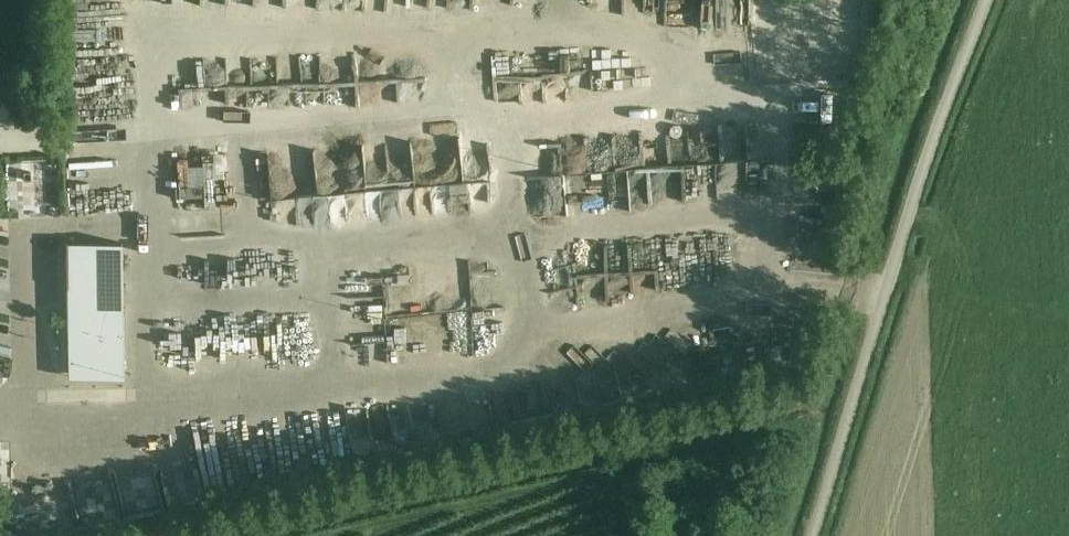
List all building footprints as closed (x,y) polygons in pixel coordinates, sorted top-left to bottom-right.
[(638,0),(621,0),(621,9),(639,9),(638,0)] [(462,8),(438,12),(439,23),(463,19),(462,8)] [(574,26),(563,28),(567,47),(578,44),(574,26)] [(588,35),(587,53),(601,54),(602,36),(588,35)] [(379,79),(359,78),(358,97),(378,98),(379,79)] [(357,112),(380,112),(380,103),(357,103),(357,112)] [(719,146),(741,146),(741,122),(719,123),(719,146)] [(745,126),(748,147),(761,145),(757,124),(745,126)] [(689,132),(689,128),(666,131),(668,152),(702,148),(702,149),(716,148),(713,129),(689,132)] [(366,136),(366,162),(382,162),(381,136),(366,136)] [(313,140),(313,154),(271,153),(270,183),(358,184),(359,141),(313,140)] [(17,197),(48,197),(48,152),(16,152),(17,197)] [(175,156),(176,180),(206,180),(206,156),(175,156)] [(733,161),(630,161),(630,195),(712,195),(712,173),(733,173),(733,161)] [(563,172),(534,172),(535,213),(564,212),(563,172)] [(469,176),(452,176),(453,206),(470,205),(469,176)] [(431,210),(431,200),(446,200),(446,178),(416,178),(416,211),(431,210)] [(414,213),(414,180),(381,180),(381,214),(414,213)] [(176,182),(176,194),(199,195),(200,184),(176,182)] [(364,216),(379,216),(379,185),(329,184),(328,220),(345,220),(345,193),(365,194),(364,216)] [(175,226),(216,226),(215,203),(175,203),(175,226)] [(120,242),(65,243),(66,332),(67,332),(80,376),(122,376),(120,242)] [(365,282),(384,281),(383,268),(364,269),(365,282)] [(70,470),(71,498),(99,498),(99,469),(70,470)] [(121,502),(148,502),(148,476),(121,476),(121,502)]
